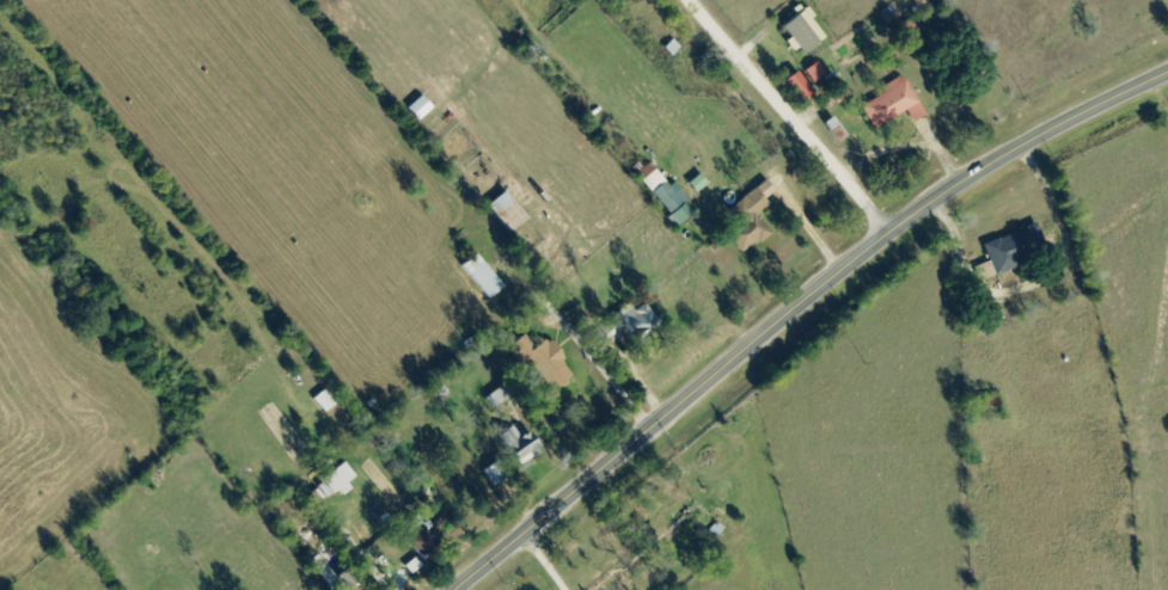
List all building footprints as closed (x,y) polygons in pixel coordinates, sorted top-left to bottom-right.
[(924,115),(903,78),(858,104),(873,129),(904,111),(911,122),(924,115)] [(685,201),(652,169),(639,182),(679,223),(690,213),(681,205),(685,201)] [(727,210),(739,224),(726,235),(741,254),(768,233),(755,216),(769,205),(764,199),(773,191),(764,181),(727,210)] [(495,199),(486,206),(508,234),(526,219),(507,197),(499,204),(495,199)] [(988,263),(978,267),(981,278),(1046,257),(1035,226),(982,243),(988,263)] [(502,288),(474,255),(460,266),(488,299),(502,288)] [(596,327),(608,345),(629,330),(635,337),(655,323),(642,304),(633,310),(628,304),(596,327)] [(510,346),(549,393),(573,374),(544,339),(533,349),(522,335),(510,346)] [(998,410),(998,396),(976,396),(976,410),(998,410)] [(524,431),(517,437),(509,426),(495,437),(517,467),(539,451),(524,431)] [(352,477),(342,464),(323,480),(334,493),(352,477)] [(421,557),(436,542),(412,518),(397,533),(421,557)] [(610,571),(586,589),(626,589),(610,571)]
